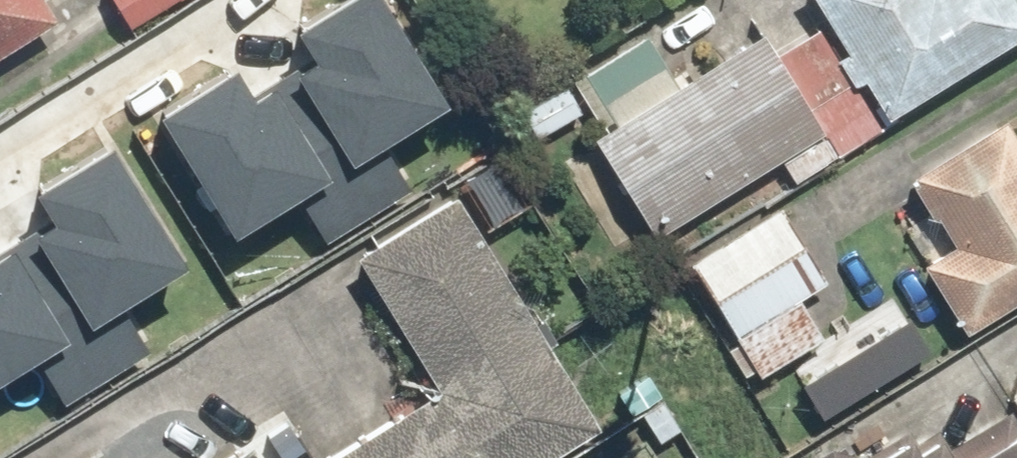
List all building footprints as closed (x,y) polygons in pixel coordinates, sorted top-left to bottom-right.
[(55,19),(42,0),(0,0),(0,55),(55,19)] [(133,27),(175,0),(115,0),(133,27)] [(386,0),(307,0),(293,9),(317,47),(288,63),(370,197),(418,169),(389,123),(442,91),(386,0)] [(829,20),(780,50),(768,30),(596,133),(655,230),(813,136),(829,159),(1016,33),(1016,14),(1007,0),(816,0),(829,20)] [(234,43),(163,87),(240,213),(292,181),(321,227),(370,197),(288,63),(258,82),(234,43)] [(1016,299),(1016,148),(1001,123),(912,178),(952,242),(920,262),(964,332),(1016,299)] [(176,257),(99,131),(27,174),(51,213),(24,229),(106,363),(152,335),(124,288),(176,257)] [(437,392),(330,457),(540,457),(597,421),(539,328),(537,330),(450,198),(352,262),(437,392)] [(690,263),(734,333),(822,280),(779,209),(690,263)] [(27,347),(56,393),(106,363),(24,229),(0,243),(0,363),(27,347)] [(944,451),(927,424),(873,457),(1016,457),(1016,438),(1003,415),(944,451)] [(242,444),(219,457),(251,457),(242,444)]
